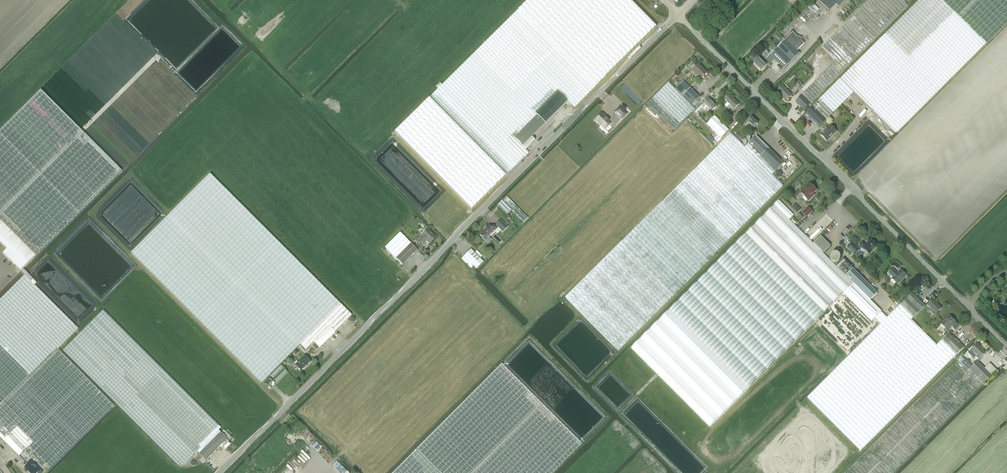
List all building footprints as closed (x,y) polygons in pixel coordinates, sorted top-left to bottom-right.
[(394,132),(471,210),(506,175),(528,153),(525,149),(514,138),(537,115),(535,113),(557,91),(567,101),(574,108),(594,87),(595,88),(597,85),(656,27),(630,0),(528,0),(520,8),(518,10),(429,98),(394,132)] [(810,104),(908,6),(902,0),(870,0),(822,47),(836,61),(805,92),(802,95),(810,104)] [(1006,24),(1006,0),(920,0),(813,107),(826,120),(854,93),(896,135),(1006,24)] [(845,0),(817,0),(827,9),(829,12),(836,5),(838,7),(845,0)] [(801,41),(802,38),(797,36),(793,32),(790,35),(786,39),(770,55),(784,69),(800,54),(797,51),(801,47),(801,46),(804,43),(801,41)] [(761,70),(767,64),(758,56),(753,61),(761,70)] [(701,79),(708,73),(699,64),(692,70),(701,79)] [(679,85),(676,89),(683,96),(683,95),(693,105),(700,98),(691,88),(683,81),(679,85)] [(669,82),(647,104),(673,130),(693,110),(695,108),(683,96),(676,89),(669,82)] [(786,101),(792,95),(782,86),(777,91),(786,101)] [(29,275),(23,269),(121,171),(41,90),(0,131),(0,243),(6,249),(2,254),(24,276),(0,300),(0,400),(2,402),(0,405),(0,437),(4,441),(19,456),(26,449),(28,447),(50,468),(72,446),(113,405),(58,350),(78,329),(77,327),(34,285),(37,283),(29,275)] [(557,91),(535,113),(537,115),(545,123),(567,101),(557,91)] [(730,104),(734,109),(739,104),(729,94),(724,99),(728,103),(725,105),(727,107),(730,104)] [(795,101),(801,108),(804,110),(810,104),(802,95),(795,101)] [(694,111),(696,114),(703,107),(706,105),(712,111),(717,107),(709,98),(704,103),(703,102),(695,111),(694,111)] [(806,113),(820,127),(827,120),(826,120),(813,107),(806,113)] [(537,115),(514,138),(525,149),(534,140),(531,137),(545,123),(537,115)] [(713,130),(721,138),(723,136),(729,131),(719,120),(715,116),(707,124),(713,130)] [(753,128),(758,123),(752,117),(747,122),(748,123),(746,125),(749,128),(751,126),(753,128)] [(830,126),(821,135),(827,142),(837,132),(830,126)] [(772,175),(775,172),(747,145),(745,147),(731,134),(623,241),(566,298),(619,351),(676,295),(783,186),(772,175)] [(756,136),(747,145),(775,172),(783,163),(756,136)] [(300,345),(308,337),(340,304),(210,174),(131,253),(252,374),(261,383),(300,345)] [(812,197),(811,196),(816,190),(810,184),(801,193),(809,201),(812,197)] [(507,197),(503,201),(512,211),(524,222),(528,218),(507,197)] [(765,214),(631,348),(657,374),(710,427),(762,374),(843,293),(853,283),(846,276),(836,266),(832,262),(823,253),(813,244),(789,220),(794,215),(779,200),(765,214)] [(512,211),(503,201),(502,201),(498,206),(507,215),(512,211)] [(802,213),(807,217),(812,211),(808,207),(802,213)] [(495,230),(496,229),(493,226),(490,228),(489,226),(487,228),(486,227),(484,229),(485,230),(484,230),(489,236),(496,230),(495,230)] [(430,243),(435,237),(428,230),(417,241),(421,246),(427,240),(430,243)] [(484,230),(479,235),(485,241),(486,239),(489,242),(491,240),(488,237),(489,236),(484,230)] [(400,233),(385,248),(397,260),(412,245),(405,239),(400,233)] [(814,244),(813,244),(823,253),(830,246),(821,236),(814,244)] [(860,250),(855,255),(857,258),(864,251),(869,255),(870,254),(877,246),(875,244),(875,243),(873,240),(872,241),(871,240),(867,245),(863,242),(859,246),(858,247),(860,250)] [(852,242),(847,247),(855,255),(860,250),(858,247),(852,242)] [(412,245),(397,260),(402,265),(417,250),(414,247),(412,245)] [(479,259),(474,253),(471,250),(461,259),(474,272),(483,262),(479,259)] [(843,259),(836,266),(846,276),(853,269),(843,259)] [(892,279),(897,285),(907,276),(901,270),(897,273),(893,268),(888,273),(893,277),(892,279)] [(853,269),(846,276),(853,283),(870,300),(877,293),(853,269)] [(853,283),(843,293),(871,321),(875,318),(880,324),(886,318),(881,312),(881,311),(870,300),(853,283)] [(913,293),(901,304),(913,317),(914,317),(925,306),(913,293)] [(936,314),(942,308),(933,300),(928,305),(936,314)] [(313,342),(329,326),(335,332),(351,315),(340,304),(308,337),(300,345),(305,350),(310,344),(313,342)] [(812,392),(807,397),(835,425),(861,451),(889,423),(913,399),(953,358),(957,355),(952,349),(942,340),(939,343),(937,345),(911,319),(913,317),(901,304),(900,304),(886,318),(880,324),(812,392)] [(180,468),(197,451),(219,430),(221,428),(103,310),(62,351),(180,468)] [(947,330),(956,322),(953,319),(953,318),(951,317),(950,317),(949,316),(941,324),(945,328),(943,331),(945,333),(947,330)] [(335,333),(335,332),(329,326),(313,342),(315,343),(319,348),(335,333)] [(949,333),(942,340),(952,349),(957,355),(963,349),(964,347),(949,333)] [(971,351),(968,353),(974,359),(976,356),(979,359),(983,356),(984,356),(985,354),(985,353),(986,353),(977,344),(976,345),(975,345),(974,346),(974,347),(971,351)] [(301,371),(310,361),(304,356),(295,365),(301,371)] [(970,368),(972,366),(961,356),(957,361),(916,402),(845,472),(893,472),(911,456),(924,442),(968,399),(981,385),(984,383),(970,368)] [(984,383),(991,376),(984,369),(977,361),(972,367),(972,366),(970,368),(984,383)] [(582,444),(502,364),(393,472),(552,472),(582,444)] [(990,364),(984,369),(991,376),(996,370),(990,364)] [(266,387),(272,381),(269,378),(263,384),(266,387)] [(220,432),(219,430),(197,451),(199,453),(206,460),(227,439),(220,432)] [(40,470),(31,461),(25,467),(31,472),(42,472),(41,472),(40,470)]
